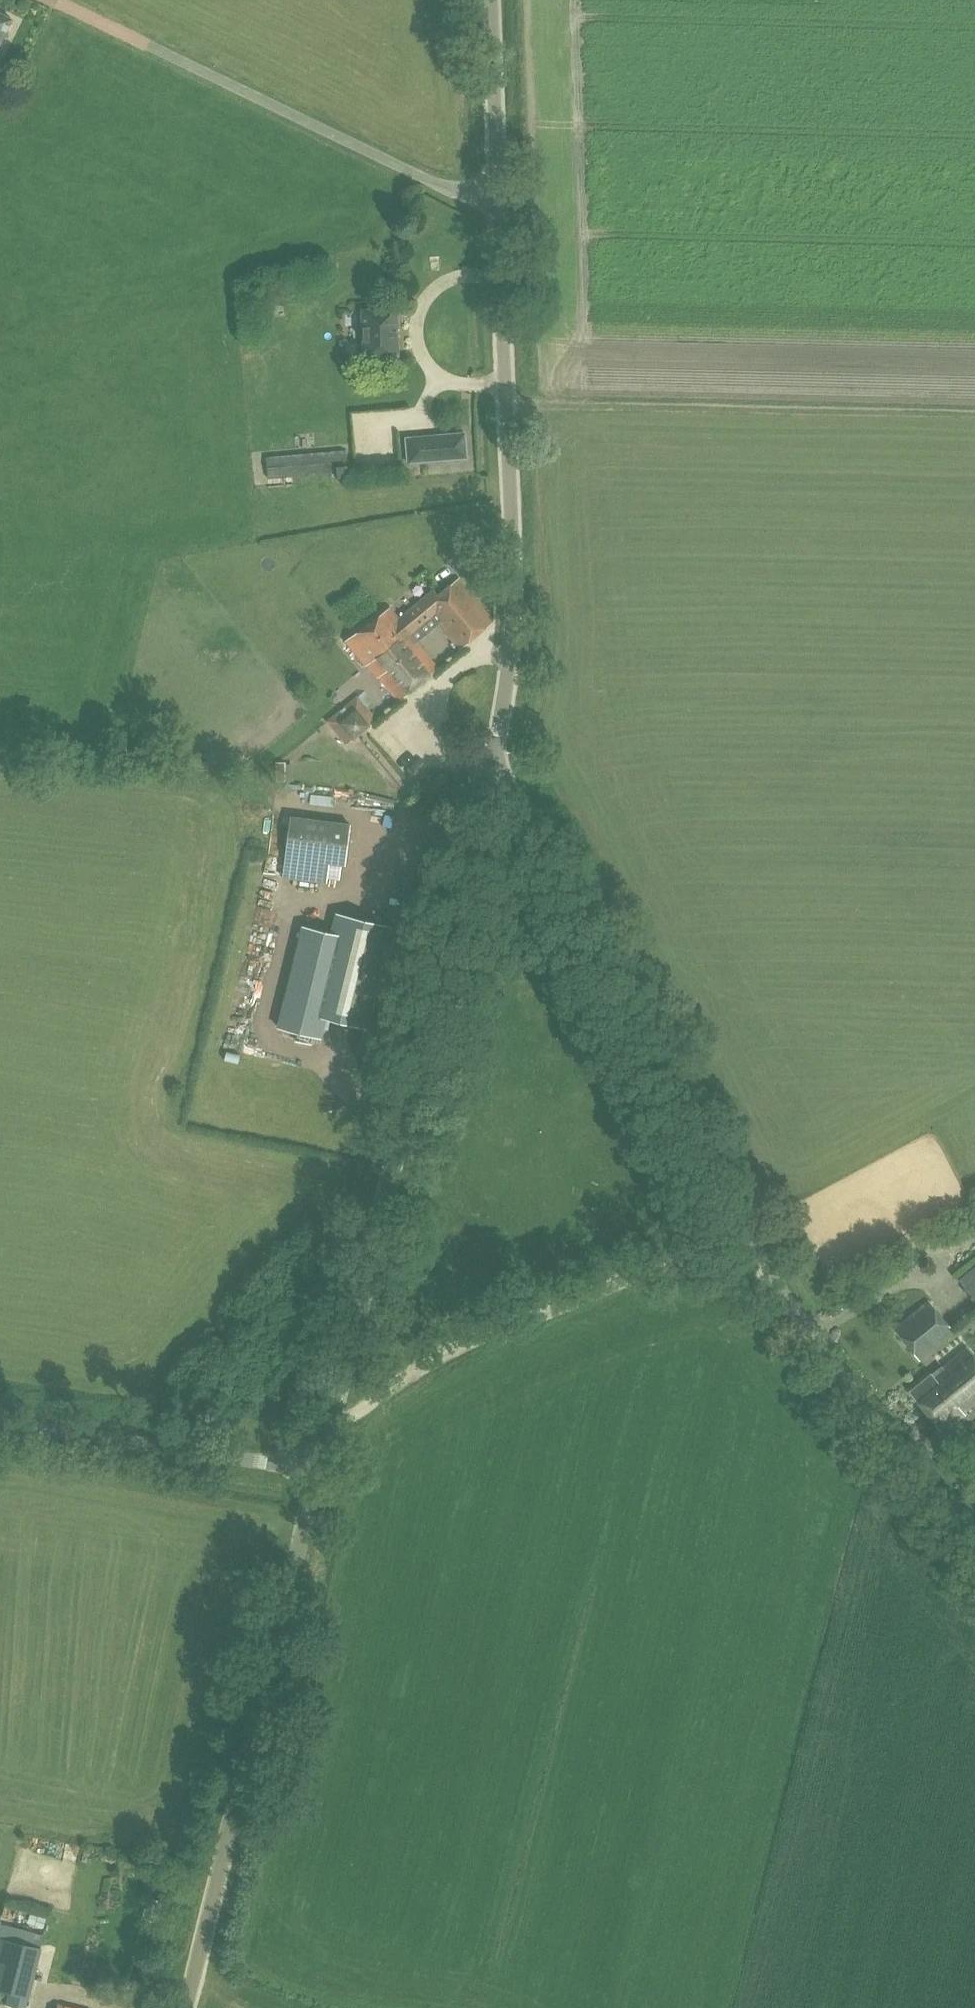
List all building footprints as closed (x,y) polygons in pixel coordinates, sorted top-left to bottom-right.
[(12,20),(0,14),(0,46),(12,20)] [(362,309),(362,356),(395,356),(395,309),(362,309)] [(408,445),(409,464),(466,460),(465,440),(465,432),(407,436),(408,445)] [(267,458),(269,479),(337,473),(338,478),(349,477),(344,450),(267,458)] [(433,617),(459,649),(494,621),(459,579),(440,594),(424,607),(433,617)] [(424,607),(440,594),(435,588),(408,611),(405,608),(396,615),(389,608),(347,643),(367,666),(372,671),(411,638),(410,636),(412,635),(433,617),(424,607)] [(372,671),(396,700),(436,667),(411,638),(372,671)] [(327,721),(347,745),(378,718),(358,694),(344,706),(345,707),(341,710),(341,709),(327,721)] [(286,761),(276,762),(276,780),(286,780),(286,761)] [(304,788),(301,797),(320,802),(322,793),(304,788)] [(349,824),(289,817),(285,857),(344,864),(349,824)] [(278,1027),(321,1037),(326,1017),(367,1027),(392,927),(337,913),(332,932),(303,925),(288,985),(278,1027)] [(974,1298),(974,1267),(960,1279),(974,1298)] [(894,1328),(920,1359),(953,1331),(928,1300),(894,1328)] [(943,1431),(964,1414),(963,1412),(974,1403),(974,1357),(965,1345),(910,1391),(943,1431)] [(44,1927),(47,1918),(31,1912),(28,1922),(44,1927)] [(30,1998),(43,1948),(0,1936),(0,1990),(30,1998)]
